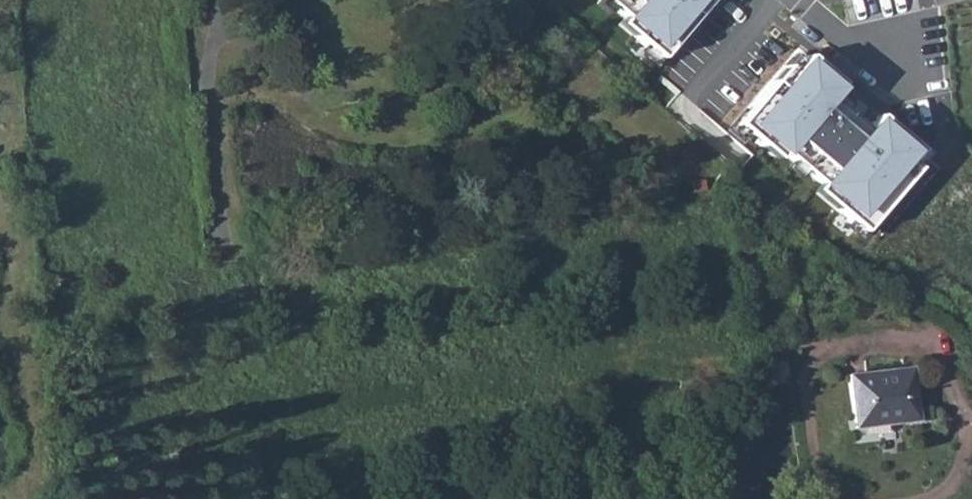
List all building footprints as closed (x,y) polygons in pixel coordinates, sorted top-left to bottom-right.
[(638,30),(631,38),(657,59),(694,15),(687,9),(695,0),(603,0),(638,30)] [(770,83),(734,124),(759,145),(765,138),(840,203),(833,212),(859,233),(895,191),(889,185),(917,152),(876,116),(863,131),(826,99),(839,85),(806,57),(777,89),(770,83)] [(690,181),(692,193),(704,191),(703,180),(690,181)] [(757,204),(744,207),(747,222),(756,221),(755,213),(758,213),(761,207),(757,204)] [(761,207),(758,213),(775,228),(784,221),(761,207)] [(907,368),(845,374),(851,421),(894,416),(894,422),(914,419),(907,368)] [(894,416),(851,421),(852,427),(894,422),(894,416)]
